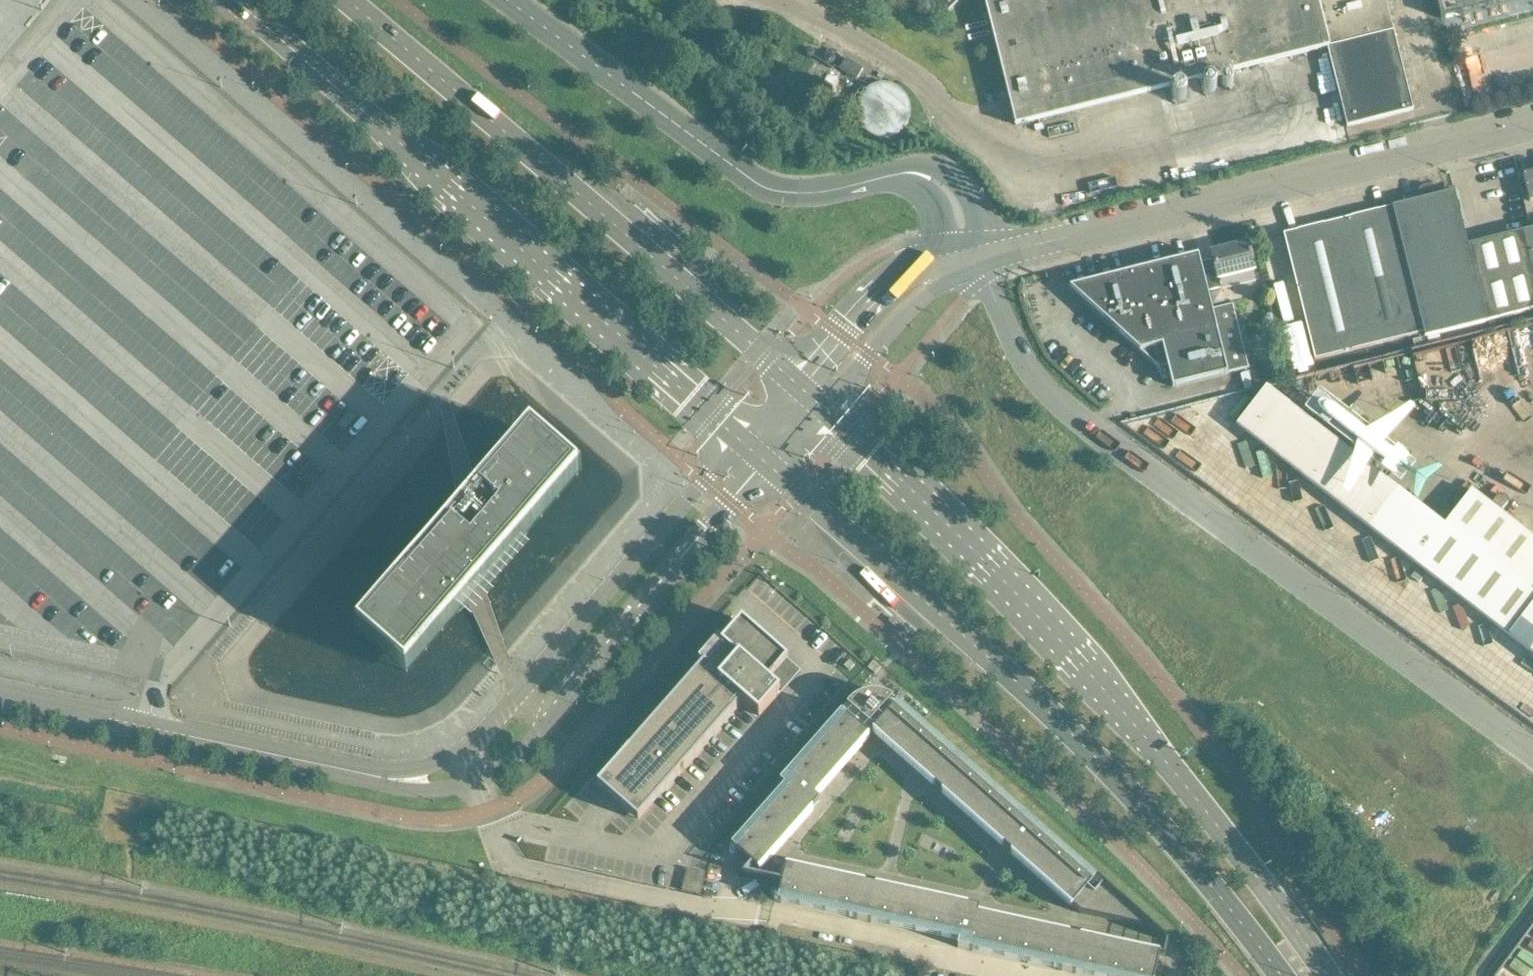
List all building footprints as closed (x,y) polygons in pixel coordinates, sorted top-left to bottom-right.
[(923,3),(949,11),(959,0),(922,0),(923,3)] [(1016,125),(1327,48),(1347,127),(1414,111),(1386,0),(985,0),(1016,125)] [(1441,19),(1517,0),(1436,0),(1441,19)] [(857,79),(863,69),(846,59),(840,69),(857,79)] [(833,97),(838,89),(831,84),(825,92),(833,97)] [(1523,174),(1530,201),(1532,200),(1532,172),(1523,174)] [(1522,231),(1468,245),(1455,192),(1439,196),(1435,191),(1432,189),(1430,189),(1427,189),(1425,190),(1423,192),(1421,194),(1420,200),(1392,207),(1391,208),(1423,333),(1424,333),(1425,337),(1532,309),(1532,276),(1522,231)] [(1423,333),(1391,208),(1284,234),(1315,360),(1423,333)] [(1522,231),(1532,276),(1532,229),(1522,231)] [(1254,272),(1247,243),(1211,253),(1213,261),(1202,263),(1209,291),(1222,288),(1220,279),(1254,272)] [(1248,367),(1234,308),(1213,312),(1208,291),(1209,291),(1202,263),(1201,263),(1199,255),(1070,287),(1140,351),(1163,345),(1173,386),(1248,367)] [(475,594),(579,474),(531,432),(473,500),(359,631),(407,673),(475,594)] [(1471,491),(1446,525),(1416,563),(1532,654),(1532,538),(1471,491)] [(639,821),(742,702),(759,716),(780,692),(777,689),(784,682),(776,674),(787,662),(788,661),(743,621),(722,645),(705,664),(627,753),(598,785),(639,821)] [(869,727),(893,699),(889,697),(883,695),(876,694),(869,694),(863,695),(857,698),(852,702),(847,708),(851,712),(869,727)] [(894,707),(873,732),(934,785),(955,761),(894,707)] [(821,745),(792,777),(815,797),(843,765),(869,736),(846,717),(821,745)] [(963,768),(960,772),(942,793),(1003,846),(1024,822),(963,768)] [(789,790),(736,851),(751,864),(758,870),(811,810),(790,790),(789,789),(789,790)] [(1031,831),(1011,854),(1072,907),(1093,883),(1032,829),(1031,831)] [(701,894),(706,872),(686,867),(681,889),(701,894)] [(781,884),(778,897),(863,916),(870,886),(785,868),(781,884)] [(1168,942),(1097,879),(1093,883),(1072,907),(1168,942)] [(966,907),(880,889),(874,918),(881,920),(959,937),(966,907)] [(1512,938),(1506,975),(1532,975),(1532,910),(1512,938)] [(1062,935),(976,915),(969,945),(1056,964),(1062,935)] [(1073,937),(1067,966),(1111,975),(1155,975),(1158,961),(1160,956),(1073,937)]
